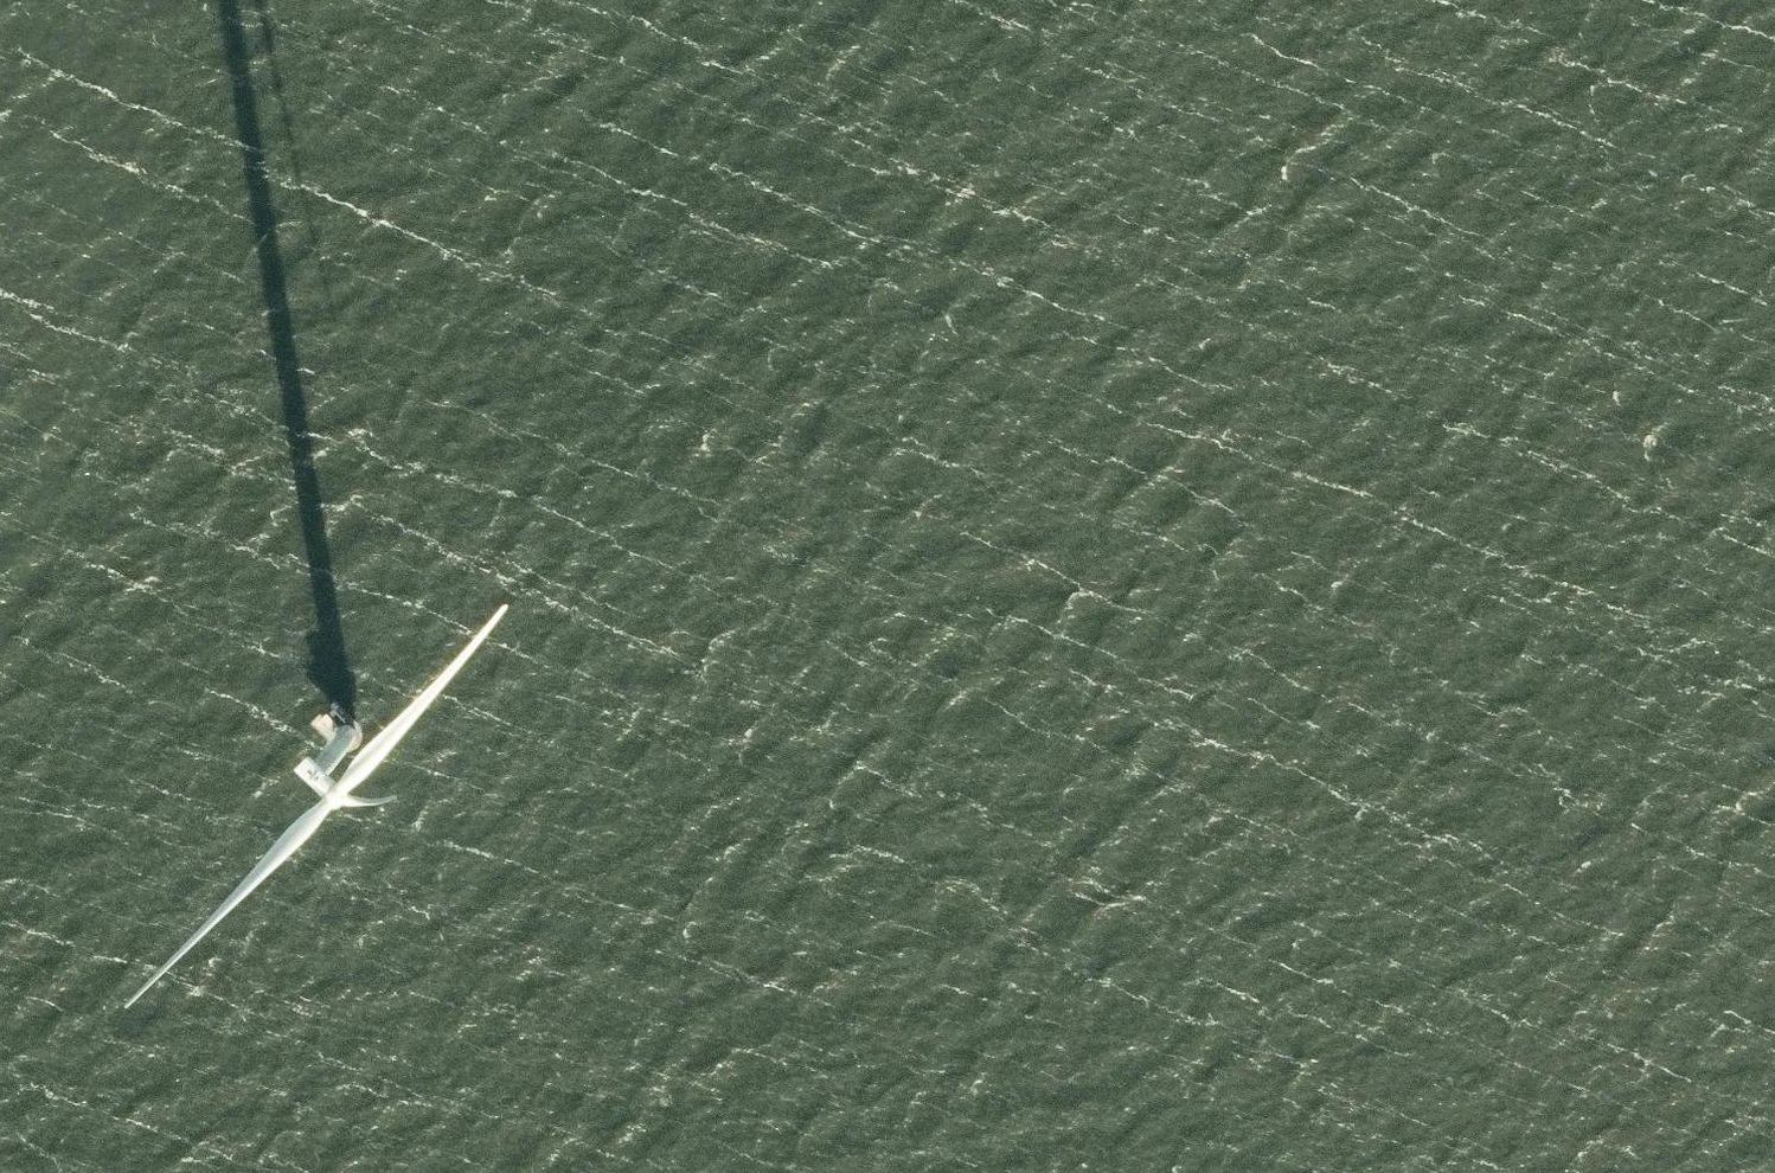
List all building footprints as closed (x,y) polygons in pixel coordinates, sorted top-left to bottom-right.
[(348,723),(347,726),(347,730),(349,733),(350,735),(352,737),(356,738),(360,738),(364,736),(365,735),(367,733),(368,729),(368,726),(367,722),(365,720),(362,718),(358,717),(355,717),(353,718),(350,720),(348,723)]
